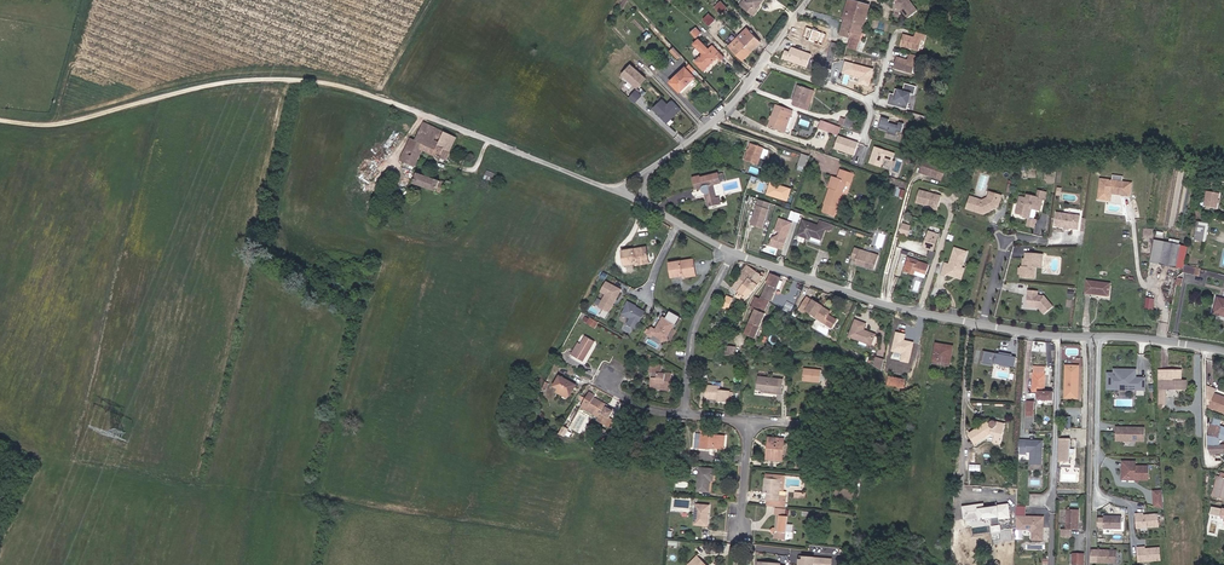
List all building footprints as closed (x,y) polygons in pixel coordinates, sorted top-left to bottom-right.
[(742,6),(753,14),(757,9),(756,8),(758,5),(762,0),(747,0),(742,6)] [(851,0),(848,0),(843,18),(846,19),(851,0)] [(870,4),(856,0),(851,0),(846,19),(864,24),(870,4)] [(910,0),(896,0),(894,8),(901,9),(902,8),(903,10),(902,11),(908,19),(918,12),(910,0)] [(721,14),(726,8),(721,3),(715,8),(721,14)] [(709,25),(715,19),(710,14),(704,20),(709,25)] [(841,33),(849,36),(859,39),(864,24),(846,19),(841,33)] [(826,34),(806,27),(802,39),(822,46),(826,34)] [(695,28),(690,33),(695,37),(700,32),(695,28)] [(738,37),(752,51),(755,48),(753,46),(759,41),(746,28),(738,37)] [(918,51),(922,41),(924,41),(926,35),(916,32),(914,38),(903,35),(900,45),(909,48),(910,48),(912,48),(913,49),(918,51)] [(857,48),(859,39),(849,36),(846,45),(857,48)] [(748,56),(752,51),(738,37),(729,46),(741,59),(746,54),(748,56)] [(716,58),(721,53),(712,45),(708,49),(699,40),(694,44),(703,54),(695,61),(704,70),(716,58)] [(837,42),(831,40),(828,50),(834,52),(837,42)] [(784,49),(781,59),(807,68),(811,53),(790,46),(789,51),(784,49)] [(680,54),(679,53),(673,47),(670,50),(677,57),(680,54)] [(912,74),(916,63),(918,64),(920,58),(910,55),(908,60),(897,57),(894,68),(903,71),(904,70),(906,71),(907,72),(912,74)] [(874,69),(844,61),(841,75),(859,79),(857,84),(869,87),(874,69)] [(689,64),(685,68),(691,74),(695,70),(689,64)] [(646,79),(630,65),(622,74),(637,88),(646,79)] [(691,74),(685,68),(669,82),(678,92),(694,77),(691,74)] [(905,109),(910,94),(913,95),(916,87),(904,83),(902,91),(895,88),(893,94),(891,93),(889,98),(887,98),(886,103),(905,109)] [(808,105),(812,92),(799,87),(794,101),(796,102),(794,107),(807,111),(809,106),(808,105)] [(635,103),(641,95),(635,90),(629,97),(635,103)] [(680,109),(672,100),(667,104),(662,99),(653,108),(663,119),(667,115),(670,119),(680,109)] [(789,118),(791,112),(774,106),(766,128),(784,134),(785,130),(786,130),(790,118),(789,118)] [(890,120),(881,118),(878,129),(887,131),(887,134),(896,136),(897,132),(902,133),(904,124),(899,123),(898,126),(889,123),(890,120)] [(854,124),(842,120),(840,127),(851,131),(854,124)] [(430,153),(446,160),(451,150),(439,145),(445,130),(424,121),(421,128),(431,133),(427,140),(434,143),(430,153)] [(819,131),(832,135),(835,127),(822,122),(819,131)] [(431,133),(421,128),(416,140),(422,142),(424,139),(427,140),(431,133)] [(445,130),(439,145),(451,150),(456,136),(445,130)] [(859,143),(838,136),(833,149),(854,156),(859,143)] [(417,166),(423,150),(430,153),(434,143),(427,140),(424,139),(422,142),(416,140),(411,137),(401,159),(417,166)] [(753,165),(758,150),(746,145),(740,161),(753,165)] [(895,154),(874,146),(868,164),(881,168),(883,159),(892,162),(895,154)] [(799,163),(807,166),(810,157),(802,155),(799,163)] [(944,168),(927,162),(926,166),(921,165),(918,173),(940,181),(944,168)] [(836,178),(832,190),(830,189),(822,213),(836,218),(839,210),(849,182),(851,182),(852,180),(854,180),(856,174),(843,170),(840,179),(836,178)] [(428,189),(432,178),(419,173),(415,184),(428,189)] [(720,174),(702,178),(701,176),(693,178),(696,189),(702,188),(702,190),(704,194),(707,194),(710,208),(722,205),(720,198),(717,199),(713,185),(722,183),(720,174)] [(428,189),(448,196),(453,184),(447,182),(447,183),(432,178),(428,189)] [(1131,185),(1100,181),(1098,200),(1110,202),(1111,194),(1129,197),(1131,185)] [(770,182),(766,195),(787,202),(791,189),(770,182)] [(915,203),(926,206),(930,193),(919,190),(915,203)] [(1047,194),(1040,192),(1038,199),(1028,196),(1027,199),(1021,198),(1016,214),(1024,216),(1024,219),(1029,220),(1032,210),(1040,212),(1043,200),(1045,201),(1047,194)] [(1215,208),(1218,194),(1207,192),(1204,205),(1215,208)] [(930,193),(926,206),(930,207),(932,205),(937,207),(940,196),(930,193)] [(1002,197),(994,194),(992,200),(988,199),(982,201),(970,197),(966,210),(983,215),(993,210),(994,206),(998,208),(1002,197)] [(769,210),(758,207),(751,226),(763,230),(769,210)] [(791,211),(778,207),(776,214),(788,218),(791,211)] [(790,219),(800,222),(802,213),(792,211),(790,219)] [(1054,228),(1064,229),(1069,230),(1078,231),(1080,218),(1056,214),(1054,228)] [(792,224),(780,220),(776,231),(781,233),(780,236),(773,239),(771,246),(783,250),(792,224)] [(1034,229),(1036,221),(1029,220),(1027,227),(1034,229)] [(1210,224),(1198,221),(1195,238),(1206,240),(1210,224)] [(826,231),(833,234),(835,227),(823,223),(820,229),(805,223),(800,238),(807,240),(808,237),(823,241),(826,231)] [(906,236),(909,226),(902,224),(899,234),(906,236)] [(923,249),(930,251),(934,237),(927,236),(923,249)] [(806,242),(821,247),(823,241),(808,237),(807,240),(806,242)] [(939,239),(934,237),(930,251),(935,252),(939,239)] [(1181,247),(1157,242),(1152,263),(1162,264),(1161,266),(1177,269),(1181,247)] [(648,260),(646,249),(622,253),(625,267),(636,265),(635,263),(648,260)] [(958,275),(961,269),(959,268),(961,264),(962,265),(966,253),(954,249),(948,265),(944,264),(939,277),(944,278),(945,276),(946,271),(958,275)] [(879,257),(854,250),(851,260),(856,261),(855,266),(875,271),(879,257)] [(1021,268),(1019,268),(1019,269),(1019,276),(1019,279),(1034,280),(1035,269),(1038,269),(1039,262),(1042,262),(1042,256),(1024,254),(1024,260),(1023,268),(1021,268)] [(696,270),(694,259),(671,264),(673,278),(684,276),(684,273),(696,270)] [(917,265),(907,261),(903,273),(924,280),(929,266),(918,262),(917,265)] [(740,277),(745,281),(744,283),(753,290),(764,276),(747,264),(744,268),(743,272),(740,277)] [(1202,270),(1186,266),(1185,272),(1200,276),(1202,270)] [(957,280),(958,275),(946,271),(945,276),(957,280)] [(782,277),(772,273),(761,296),(769,301),(776,286),(778,287),(782,277)] [(744,283),(745,281),(740,277),(735,284),(740,288),(744,283)] [(1084,293),(1093,294),(1095,282),(1085,281),(1084,293)] [(1110,284),(1095,282),(1093,294),(1108,296),(1110,284)] [(620,291),(605,283),(599,293),(604,296),(598,308),(608,314),(612,306),(612,304),(613,300),(615,301),(620,291)] [(747,298),(753,290),(744,283),(740,288),(739,291),(747,298)] [(1037,292),(1027,292),(1026,308),(1033,308),(1034,307),(1036,308),(1043,316),(1052,308),(1043,297),(1036,297),(1037,292)] [(733,298),(726,296),(721,307),(728,310),(733,298)] [(765,313),(769,301),(761,296),(760,298),(756,296),(750,307),(756,310),(745,333),(756,338),(766,314),(765,313)] [(822,323),(824,321),(828,315),(829,313),(821,308),(822,305),(814,300),(813,301),(807,297),(799,310),(804,314),(807,309),(816,315),(814,317),(822,323)] [(1146,297),(1145,309),(1154,310),(1155,297),(1146,297)] [(1217,298),(1214,315),(1223,317),(1223,300),(1217,298)] [(644,312),(627,304),(621,315),(630,319),(627,325),(635,330),(644,312)] [(836,320),(828,315),(824,321),(832,327),(836,320)] [(674,323),(662,317),(655,330),(651,328),(647,335),(652,337),(653,335),(660,339),(661,342),(668,340),(667,336),(674,323)] [(591,328),(594,322),(586,318),(583,323),(591,328)] [(867,343),(870,344),(874,333),(869,332),(865,331),(865,332),(862,331),(864,324),(854,320),(849,337),(859,340),(867,343)] [(905,334),(895,331),(890,352),(901,354),(899,361),(909,364),(914,342),(904,340),(905,334)] [(583,362),(595,341),(583,334),(578,343),(571,355),(583,362)] [(575,341),(568,354),(571,355),(578,343),(575,341)] [(934,360),(950,363),(953,347),(936,343),(934,360)] [(733,355),(734,347),(726,346),(725,354),(733,355)] [(1014,368),(1016,357),(982,351),(980,362),(1014,368)] [(883,372),(885,361),(877,358),(874,367),(883,372)] [(654,384),(665,385),(664,389),(671,389),(673,373),(667,372),(667,374),(662,373),(662,364),(651,363),(650,372),(652,372),(652,376),(655,377),(654,384)] [(1080,365),(1069,364),(1068,396),(1079,396),(1080,365)] [(1144,392),(1144,375),(1134,375),(1134,366),(1112,367),(1112,371),(1106,371),(1106,386),(1114,386),(1114,381),(1125,381),(1126,382),(1135,382),(1135,386),(1136,386),(1136,392),(1144,392)] [(1047,368),(1035,367),(1034,388),(1047,388),(1047,374),(1047,368)] [(822,370),(804,369),(804,382),(822,382),(822,370)] [(1173,382),(1181,382),(1182,369),(1165,369),(1165,382),(1173,382)] [(576,385),(559,376),(553,387),(559,390),(557,394),(567,400),(568,397),(569,398),(576,385)] [(652,376),(650,387),(664,389),(665,385),(654,384),(655,377),(652,376)] [(766,391),(765,393),(782,395),(784,380),(759,378),(758,390),(762,391),(766,391)] [(892,380),(891,387),(908,390),(909,382),(892,380)] [(1223,410),(1223,394),(1214,391),(1216,386),(1207,383),(1208,401),(1210,402),(1209,404),(1223,410)] [(720,391),(720,388),(706,387),(705,400),(719,401),(719,403),(729,404),(730,392),(720,391)] [(1047,388),(1034,388),(1034,392),(1040,392),(1040,400),(1054,400),(1054,393),(1047,392),(1047,388)] [(1168,390),(1159,390),(1160,406),(1168,406),(1168,390)] [(602,417),(601,419),(605,421),(610,422),(613,416),(609,415),(613,407),(593,397),(594,394),(588,392),(582,405),(603,414),(602,417)] [(1035,401),(1026,401),(1025,422),(1034,423),(1035,401)] [(603,414),(582,405),(581,408),(602,417),(603,414)] [(1223,424),(1220,423),(1222,417),(1216,415),(1214,421),(1212,421),(1209,433),(1209,445),(1212,450),(1216,450),(1217,449),(1218,450),(1223,450),(1223,442),(1220,442),(1220,436),(1223,437),(1223,424)] [(997,437),(995,445),(1001,446),(1005,429),(997,427),(996,423),(993,422),(991,424),(991,425),(983,430),(981,429),(970,436),(975,444),(991,436),(997,437)] [(1144,438),(1144,424),(1131,424),(1131,425),(1124,425),(1124,424),(1116,424),(1116,438),(1122,438),(1122,436),(1131,436),(1131,438),(1144,438)] [(709,436),(701,435),(700,449),(711,450),(711,449),(724,450),(725,437),(709,436)] [(977,447),(985,443),(995,445),(997,437),(991,436),(975,444),(977,447)] [(772,461),(782,462),(783,455),(784,445),(785,439),(769,437),(768,449),(773,449),(772,461)] [(1059,460),(1067,460),(1067,437),(1060,437),(1059,460)] [(1043,441),(1027,440),(1020,440),(1020,451),(1020,454),(1026,454),(1026,451),(1031,452),(1030,464),(1042,464),(1043,441)] [(1148,477),(1148,463),(1135,463),(1135,459),(1122,458),(1122,463),(1124,463),(1124,471),(1128,471),(1128,474),(1136,475),(1136,477),(1148,477)] [(1136,475),(1128,474),(1128,471),(1124,471),(1124,463),(1122,463),(1122,477),(1136,477),(1136,475)] [(715,470),(701,468),(698,492),(709,493),(710,482),(713,482),(715,470)] [(1212,494),(1216,495),(1222,475),(1217,473),(1212,494)] [(774,507),(786,508),(788,492),(780,492),(781,479),(765,478),(764,494),(768,494),(767,506),(774,507)] [(1164,493),(1155,493),(1156,504),(1165,507),(1164,493)] [(1010,518),(1008,504),(984,507),(983,503),(961,506),(964,521),(977,519),(978,521),(991,520),(992,526),(990,527),(992,534),(1001,533),(999,520),(1010,518)] [(710,507),(697,506),(695,526),(707,528),(707,519),(709,519),(710,507)] [(1081,507),(1069,507),(1069,527),(1080,527),(1080,518),(1081,507)] [(1222,508),(1222,509),(1211,507),(1209,515),(1221,517),(1220,519),(1223,520),(1223,509),(1222,508)] [(1160,523),(1159,511),(1142,512),(1142,510),(1137,511),(1138,525),(1160,523)] [(1043,538),(1044,514),(1017,513),(1016,523),(1022,523),(1022,527),(1029,527),(1032,530),(1032,537),(1043,538)] [(1122,526),(1122,513),(1113,513),(1113,514),(1111,514),(1110,513),(1104,513),(1104,526),(1122,526)] [(786,531),(787,514),(777,514),(776,526),(772,526),(771,528),(771,529),(772,531),(775,531),(775,536),(787,538),(789,536),(789,531),(786,531)] [(1061,536),(1072,537),(1073,529),(1062,528),(1061,536)] [(1162,558),(1161,545),(1144,547),(1144,545),(1139,545),(1140,560),(1162,558)] [(1117,560),(1117,548),(1112,548),(1111,549),(1109,549),(1109,548),(1099,548),(1099,560),(1117,560)] [(1083,551),(1073,551),(1073,562),(1083,562),(1083,551)] [(698,556),(689,564),(707,564),(698,556)] [(814,557),(798,556),(797,564),(813,564),(814,557)]
